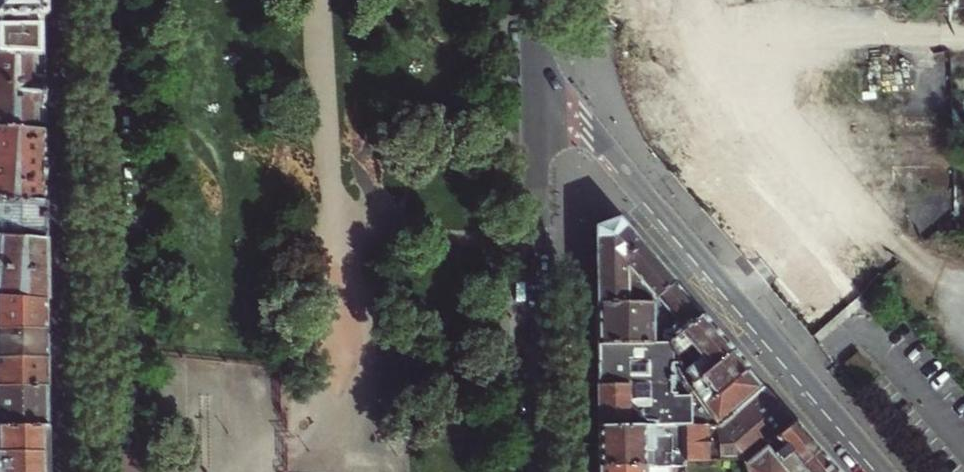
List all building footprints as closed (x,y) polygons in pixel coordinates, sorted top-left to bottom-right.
[(41,57),(40,17),(44,17),(44,14),(45,14),(45,8),(44,8),(44,0),(0,0),(0,55),(41,57)] [(668,0),(613,0),(613,37),(668,36),(668,0)] [(41,57),(0,55),(0,85),(41,88),(41,79),(41,57)] [(41,88),(0,85),(0,99),(41,102),(41,97),(41,88)] [(42,132),(41,118),(41,102),(0,99),(0,129),(42,132)] [(42,132),(0,129),(0,200),(43,204),(42,193),(42,153),(42,132)] [(43,241),(43,223),(43,204),(0,200),(0,237),(43,241)] [(625,287),(626,270),(647,294),(642,298),(638,304),(651,304),(650,303),(654,300),(673,284),(650,258),(618,221),(595,228),(595,305),(625,304),(625,294),(635,291),(633,285),(625,287)] [(43,241),(0,237),(0,299),(44,302),(44,282),(43,267),(43,253),(43,241)] [(668,345),(702,317),(688,302),(673,284),(654,300),(672,321),(670,324),(668,328),(667,344),(668,345)] [(44,302),(0,299),(0,331),(44,331),(44,318),(44,302)] [(664,326),(651,326),(651,304),(638,304),(625,304),(595,305),(596,324),(596,345),(667,344),(668,328),(670,324),(666,320),(663,322),(664,326)] [(666,320),(651,304),(651,326),(664,326),(663,322),(666,320)] [(690,386),(731,352),(719,338),(702,317),(668,345),(675,359),(689,347),(700,359),(689,368),(685,366),(680,370),(682,373),(690,386)] [(45,360),(45,345),(44,331),(0,331),(0,360),(45,360)] [(667,344),(596,345),(596,359),(597,407),(597,427),(653,427),(676,426),(694,426),(716,426),(705,409),(690,386),(682,373),(680,370),(675,359),(668,345),(667,344)] [(689,347),(675,359),(680,370),(685,366),(689,368),(700,359),(689,347)] [(741,363),(731,352),(690,386),(705,409),(748,371),(741,363)] [(0,360),(0,388),(45,387),(45,372),(45,360),(0,360)] [(756,381),(748,371),(705,409),(716,426),(718,429),(764,389),(756,381)] [(45,387),(0,388),(0,428),(21,428),(46,428),(46,421),(46,398),(45,387)] [(743,465),(794,424),(781,409),(764,389),(718,429),(716,426),(694,426),(695,441),(684,441),(684,443),(684,461),(686,461),(742,460),(743,465)] [(799,469),(818,453),(808,441),(794,424),(743,465),(745,471),(802,471),(799,469)] [(676,443),(684,443),(684,441),(684,440),(676,440),(676,426),(653,427),(654,451),(676,450),(676,443)] [(695,441),(694,426),(676,426),(676,440),(684,440),(684,441),(695,441)] [(597,447),(598,468),(659,467),(686,466),(686,461),(684,461),(684,443),(676,443),(676,450),(654,451),(653,427),(597,427),(597,447)] [(46,443),(46,428),(21,428),(20,447),(13,447),(14,471),(47,471),(46,443)] [(831,468),(825,461),(818,453),(799,469),(802,471),(826,471),(831,468)]
